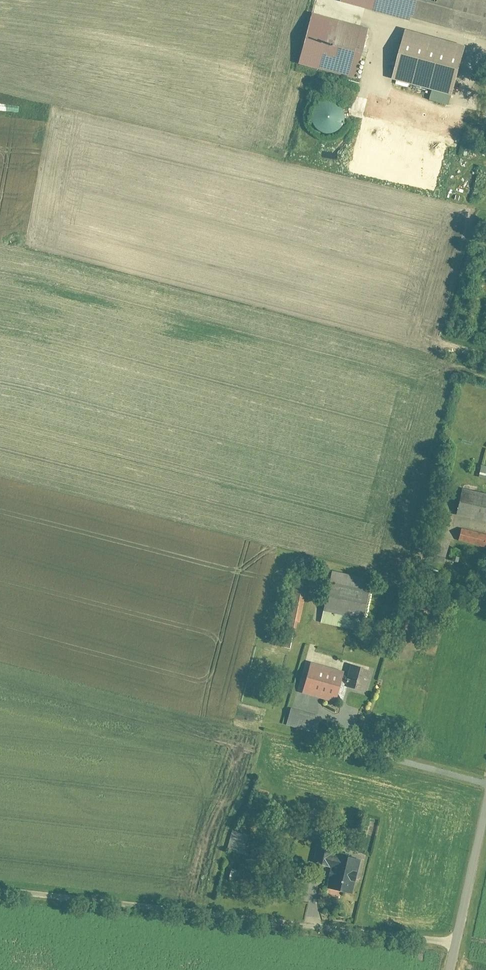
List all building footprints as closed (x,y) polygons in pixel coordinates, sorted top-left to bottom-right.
[(375,12),(485,40),(485,1),(480,0),(378,0),(375,12)] [(333,20),(319,70),(359,81),(373,32),(333,20)] [(408,33),(394,79),(453,96),(467,50),(408,33)] [(456,519),(485,525),(485,500),(462,495),(456,519)] [(460,543),(485,551),(485,537),(464,531),(460,543)] [(335,569),(321,621),(361,632),(375,580),(335,569)] [(312,661),(302,693),(336,704),(347,672),(312,661)] [(346,686),(367,693),(374,671),(352,665),(346,686)] [(293,711),(289,725),(318,734),(322,721),(293,711)] [(310,812),(307,823),(323,827),(326,816),(310,812)] [(237,830),(230,850),(260,860),(267,839),(237,830)] [(337,855),(329,887),(352,892),(359,861),(337,855)] [(235,867),(232,882),(250,886),(252,871),(235,867)]
